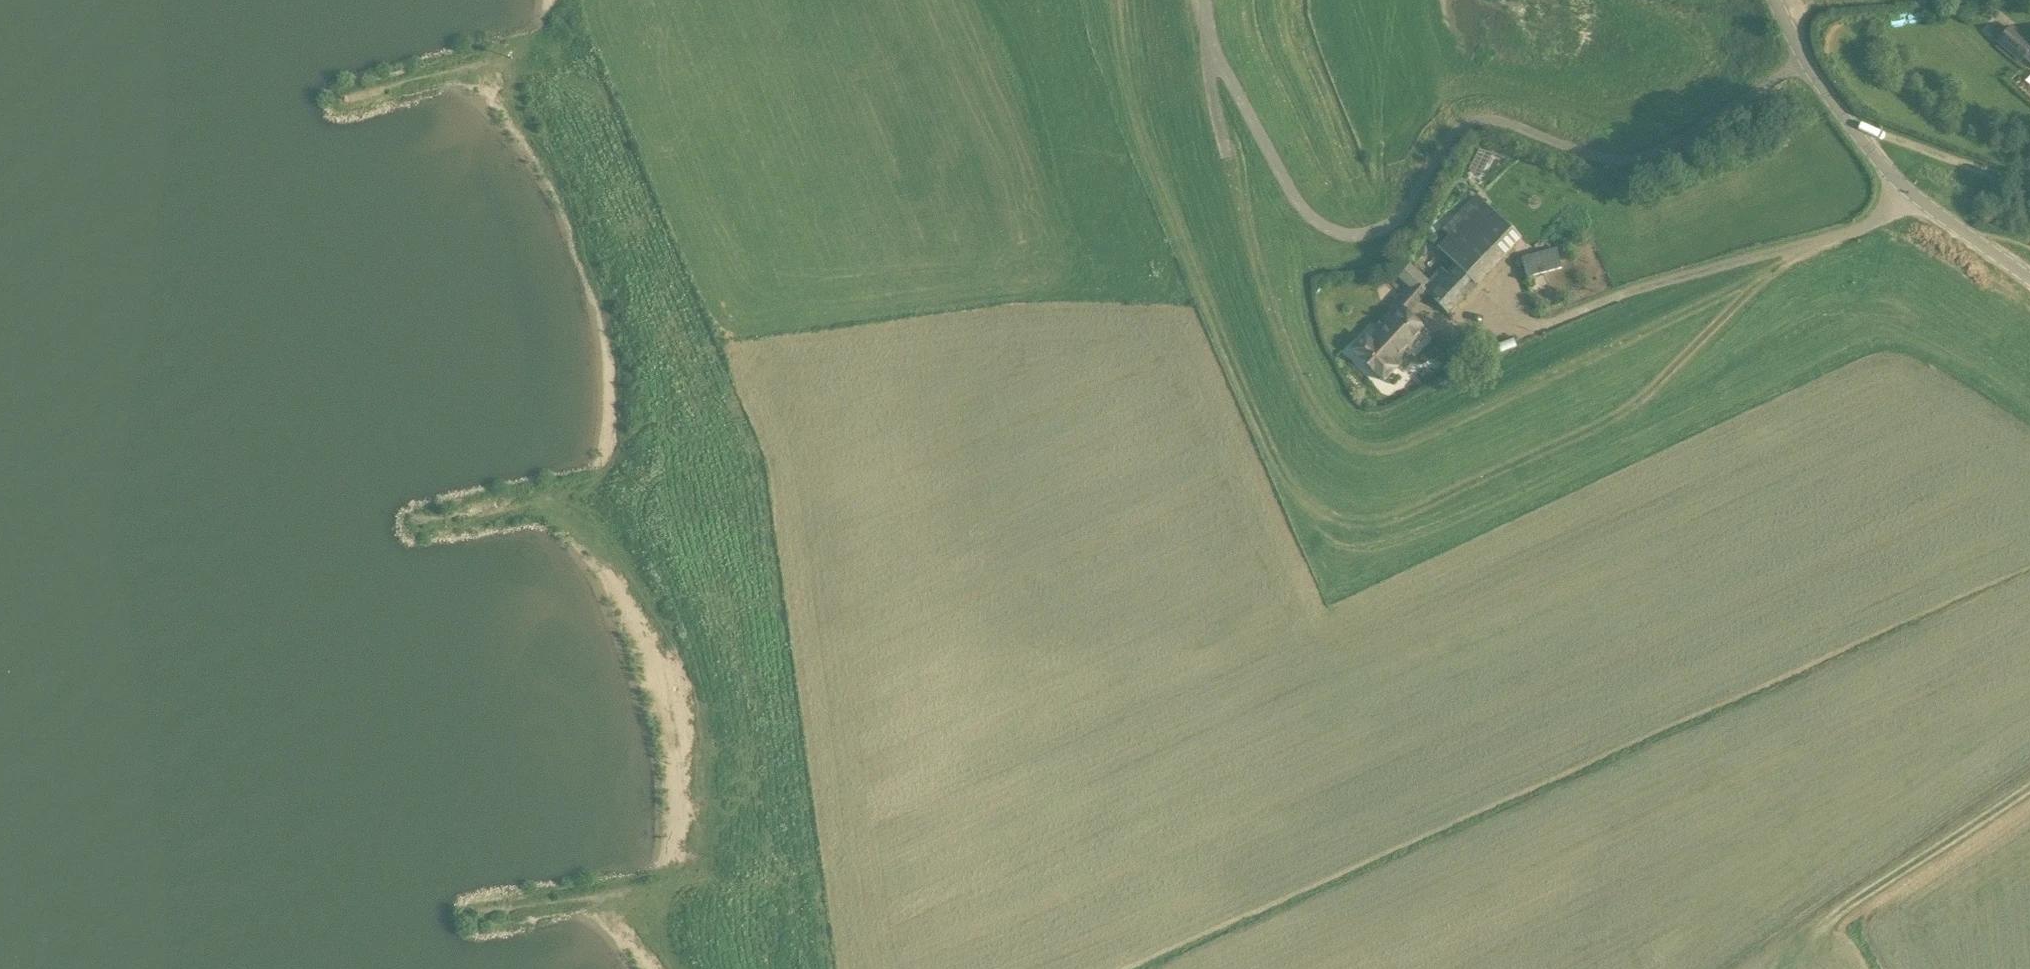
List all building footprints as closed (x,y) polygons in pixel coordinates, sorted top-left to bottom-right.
[(2010,28),(1998,41),(2021,61),(2023,59),(2029,64),(2029,45),(2010,28)] [(1427,292),(1423,288),(1428,283),(1411,266),(1400,278),(1411,288),(1397,302),(1398,303),(1367,337),(1366,336),(1353,350),(1384,381),(1397,367),(1396,367),(1429,333),(1409,314),(1429,294),(1449,314),(1476,284),(1476,285),(1522,238),(1477,195),(1443,230),(1448,235),(1437,246),(1455,264),(1427,292)] [(1559,257),(1557,250),(1556,248),(1521,257),(1526,277),(1561,267),(1559,257)]
